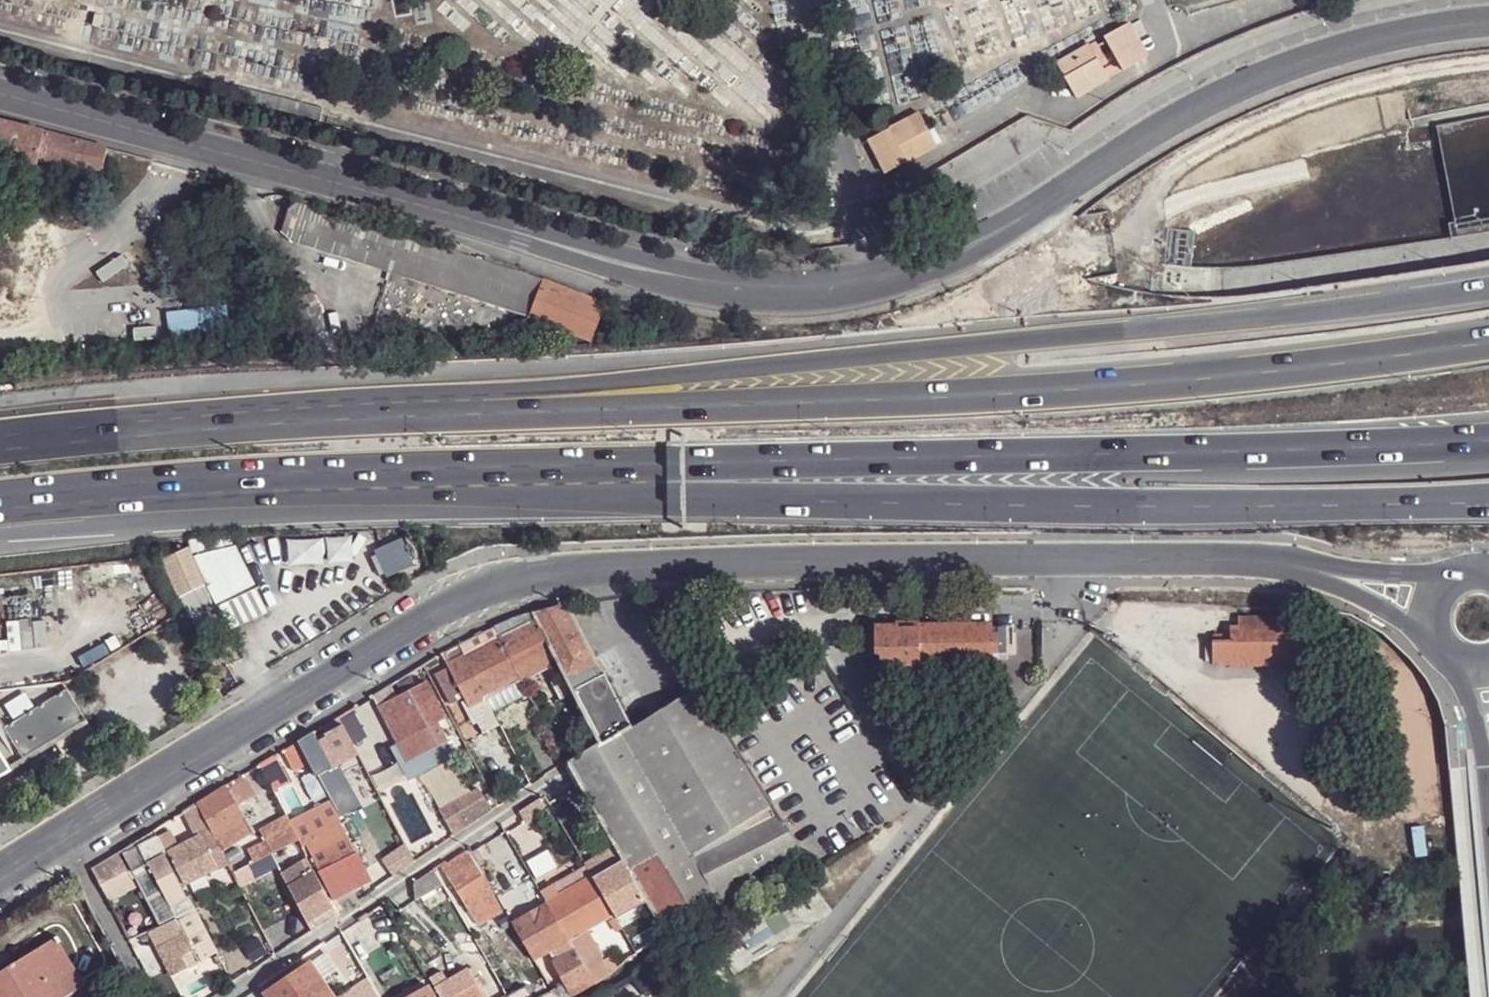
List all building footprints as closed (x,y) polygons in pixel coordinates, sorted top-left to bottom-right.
[(1124,72),(1150,58),(1131,23),(1105,37),(1124,72)] [(1077,99),(1111,79),(1092,44),(1057,62),(1077,99)] [(921,113),(868,140),(886,174),(939,147),(921,113)] [(1,119),(0,122),(0,159),(36,168),(37,160),(45,130),(1,119)] [(45,130),(37,160),(103,168),(108,148),(45,130)] [(293,205),(284,230),(531,308),(537,282),(293,205)] [(0,217),(0,237),(19,221),(0,217)] [(298,275),(285,283),(310,331),(323,324),(298,275)] [(544,280),(530,313),(581,336),(589,339),(591,334),(604,304),(544,280)] [(169,334),(229,331),(227,305),(168,309),(169,334)] [(385,573),(412,565),(404,540),(377,548),(385,573)] [(206,584),(228,574),(214,545),(196,553),(192,545),(163,559),(192,622),(193,621),(217,610),(206,584)] [(246,596),(217,610),(224,623),(253,609),(246,596)] [(566,607),(535,613),(539,621),(559,661),(568,680),(570,684),(596,668),(566,607)] [(535,613),(510,621),(496,628),(502,638),(539,621),(535,613)] [(1303,618),(1239,619),(1239,627),(1231,628),(1231,643),(1213,644),(1214,666),(1233,665),(1233,668),(1281,666),(1281,664),(1312,664),(1310,629),(1303,629),(1303,618)] [(192,622),(186,625),(198,645),(205,641),(193,621),(192,622)] [(559,661),(539,621),(502,638),(512,658),(522,679),(559,661)] [(920,664),(993,663),(993,653),(997,653),(997,632),(991,633),(992,627),(992,623),(918,625),(918,622),(897,622),(896,625),(875,625),(876,655),(881,654),(882,672),(920,672),(920,664)] [(496,640),(502,638),(496,628),(491,630),(496,640)] [(470,642),(475,653),(496,640),(491,630),(470,642)] [(512,658),(502,638),(496,640),(475,653),(466,656),(489,699),(493,698),(507,691),(496,666),(512,658)] [(470,642),(462,645),(466,656),(475,653),(470,642)] [(445,655),(450,666),(466,656),(462,645),(445,655)] [(466,656),(450,666),(455,679),(464,695),(471,708),(473,708),(489,699),(466,656)] [(492,706),(496,714),(531,697),(522,679),(512,658),(496,666),(507,691),(493,698),(496,704),(492,706)] [(570,684),(575,694),(603,679),(596,668),(570,684)] [(634,726),(607,676),(603,679),(575,694),(600,746),(634,726)] [(393,749),(402,767),(449,742),(440,725),(448,721),(428,682),(416,688),(412,679),(398,686),(403,695),(378,708),(398,747),(393,749)] [(452,702),(464,695),(455,679),(443,684),(452,702)] [(570,684),(568,680),(554,687),(561,701),(575,694),(570,684)] [(373,698),(378,708),(403,695),(398,686),(373,698)] [(600,746),(570,764),(620,852),(625,861),(647,901),(656,916),(666,936),(807,860),(719,718),(711,708),(698,686),(634,726),(600,746)] [(89,723),(67,689),(4,728),(6,730),(18,750),(26,762),(89,723)] [(486,734),(502,726),(496,714),(492,706),(489,699),(473,708),(486,734)] [(719,703),(711,708),(719,718),(725,714),(719,703)] [(345,725),(341,717),(326,727),(331,734),(345,725)] [(353,741),(345,725),(331,734),(332,736),(322,741),(330,757),(353,741)] [(336,767),(330,757),(322,741),(317,732),(303,741),(314,761),(322,775),(336,767)] [(299,769),(314,761),(303,741),(288,749),(299,769)] [(353,741),(330,757),(336,767),(338,770),(362,757),(353,741)] [(13,771),(0,750),(0,779),(13,771)] [(288,776),(278,756),(264,764),(273,783),(288,776)] [(338,770),(336,767),(322,775),(334,799),(350,791),(338,770)] [(246,775),(200,804),(224,850),(253,834),(242,813),(238,805),(257,795),(246,775)] [(273,783),(279,796),(285,792),(283,787),(291,782),(288,776),(273,783)] [(328,812),(337,830),(345,827),(347,826),(335,803),(326,808),(328,812)] [(197,806),(183,814),(195,838),(211,831),(197,806)] [(450,806),(435,813),(449,837),(463,829),(450,806)] [(328,812),(307,822),(316,841),(337,830),(328,812)] [(305,818),(293,824),(302,841),(305,847),(308,846),(316,841),(307,822),(305,818)] [(275,854),(302,841),(293,824),(292,821),(266,835),(269,842),(275,854)] [(351,839),(345,827),(337,830),(316,841),(308,846),(314,858),(351,839)] [(227,875),(234,872),(211,831),(180,847),(174,850),(169,852),(187,887),(223,867),(227,875)] [(173,832),(167,835),(174,850),(180,847),(173,832)] [(167,835),(162,837),(169,852),(174,850),(167,835)] [(196,908),(185,886),(183,886),(168,854),(170,854),(159,836),(143,847),(155,870),(176,917),(196,908)] [(359,855),(351,839),(314,858),(322,874),(359,855)] [(257,863),(236,873),(243,888),(280,869),(277,863),(305,849),(305,847),(302,841),(275,854),(257,863)] [(251,851),(257,863),(275,854),(269,842),(251,851)] [(506,910),(472,851),(437,873),(443,884),(463,918),(470,915),(477,926),(506,910)] [(625,861),(620,852),(590,871),(595,879),(625,861)] [(373,880),(359,855),(322,874),(335,898),(332,900),(340,916),(347,912),(340,897),(373,880)] [(93,870),(108,898),(128,887),(112,857),(93,870)] [(625,861),(595,879),(614,914),(618,918),(647,901),(625,861)] [(311,862),(284,876),(290,888),(316,874),(317,876),(318,875),(311,862)] [(560,898),(595,879),(590,871),(588,868),(554,887),(555,888),(560,898)] [(140,879),(163,924),(176,917),(155,870),(140,879)] [(437,873),(435,870),(418,882),(418,901),(443,884),(437,873)] [(309,923),(333,908),(317,876),(316,874),(290,888),(309,923)] [(588,929),(614,914),(595,879),(560,898),(548,906),(569,940),(588,929)] [(543,895),(548,906),(560,898),(555,888),(543,895)] [(514,924),(534,960),(552,950),(569,940),(548,906),(514,924)] [(118,916),(131,941),(139,936),(142,935),(129,911),(118,916)] [(198,911),(180,921),(186,934),(196,951),(202,962),(219,953),(198,911)] [(666,936),(656,916),(646,921),(657,942),(666,936)] [(588,929),(569,940),(574,950),(592,941),(602,958),(603,958),(605,958),(588,929)] [(187,956),(196,951),(186,934),(177,938),(187,956)] [(0,972),(0,986),(7,996),(67,996),(85,986),(60,944),(62,943),(59,938),(0,972)] [(552,950),(557,958),(552,960),(564,983),(557,988),(561,996),(567,993),(569,996),(573,996),(594,985),(585,968),(574,950),(569,940),(552,950)] [(592,941),(574,950),(585,968),(602,958),(592,941)] [(326,955),(311,964),(323,982),(338,972),(326,955)] [(606,963),(603,958),(602,958),(585,968),(594,985),(619,971),(612,960),(606,963)] [(213,963),(188,980),(200,996),(206,996),(227,983),(213,963)] [(323,982),(311,964),(268,993),(271,996),(333,996),(323,982)] [(443,996),(481,996),(467,970),(437,987),(443,996)] [(370,982),(349,996),(378,996),(370,982)] [(412,996),(434,996),(429,987),(412,996)] [(567,993),(561,996),(557,988),(552,991),(555,996),(569,996),(567,993)]
